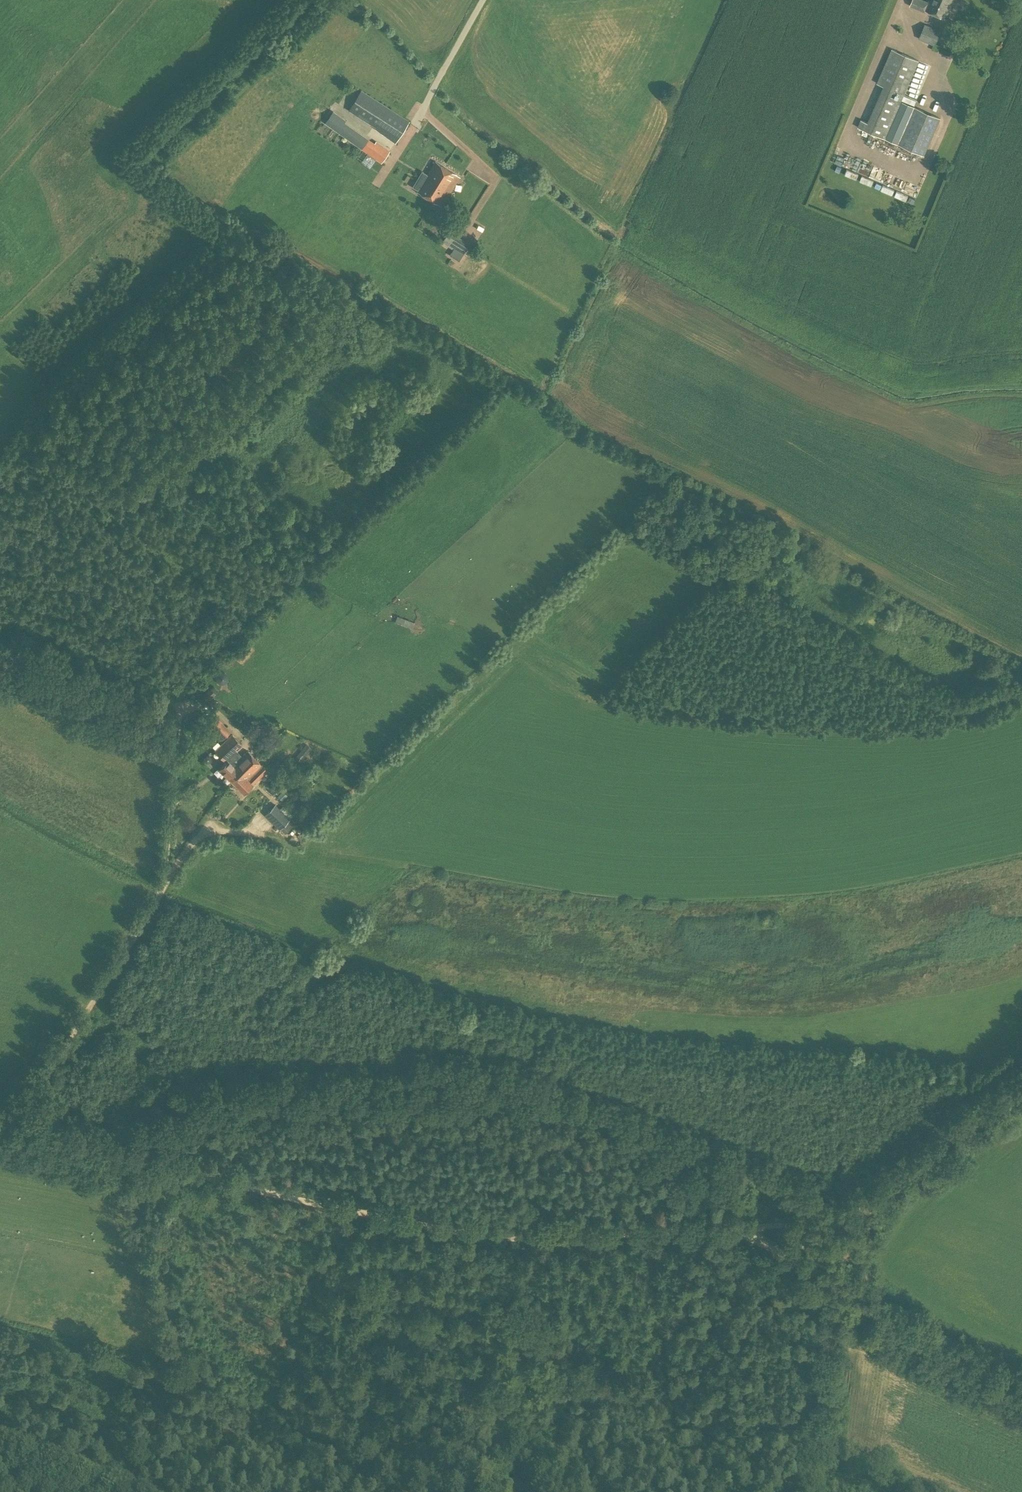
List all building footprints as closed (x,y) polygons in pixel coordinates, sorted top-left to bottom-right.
[(953,0),(929,0),(928,2),(923,0),(913,0),(910,6),(924,12),(925,10),(946,18),(953,0)] [(934,45),(941,30),(925,24),(918,39),(934,45)] [(955,50),(963,40),(951,30),(943,40),(955,50)] [(924,155),(940,118),(913,107),(917,99),(904,94),(919,60),(891,49),(877,83),(883,86),(868,123),(861,120),(858,127),(898,144),(924,155)] [(396,143),(409,122),(361,90),(349,108),(376,126),(374,129),(396,143)] [(332,112),(324,123),(337,132),(344,122),(345,121),(332,112)] [(381,163),(389,151),(376,141),(367,153),(381,163)] [(460,177),(435,161),(427,174),(421,171),(412,187),(417,190),(417,191),(442,206),(460,177)] [(462,255),(469,244),(449,231),(442,242),(453,249),(462,255)] [(459,261),(462,255),(453,249),(449,255),(459,261)] [(412,629),(414,622),(397,616),(395,622),(412,629)] [(216,678),(216,679),(216,680),(216,681),(217,681),(217,682),(218,682),(218,683),(219,683),(219,684),(220,684),(221,684),(222,684),(223,684),(224,684),(225,683),(226,683),(226,682),(227,682),(227,681),(227,680),(228,680),(228,679),(228,678),(228,677),(228,676),(227,675),(227,674),(226,674),(226,673),(225,673),(225,672),(224,672),(223,672),(222,672),(221,672),(220,672),(219,672),(219,673),(218,673),(217,673),(217,674),(217,675),(216,675),(216,676),(216,677),(216,678)] [(207,703),(216,694),(210,688),(201,697),(207,703)] [(222,740),(231,731),(214,714),(205,723),(222,740)] [(232,779),(255,757),(248,750),(242,756),(237,750),(243,744),(232,734),(216,750),(227,761),(220,768),(232,780),(232,779)] [(312,749),(306,744),(295,758),(301,762),(312,749)] [(232,779),(232,780),(244,793),(253,784),(268,770),(255,757),(232,779)] [(279,829),(290,819),(275,804),(265,815),(279,829)]
